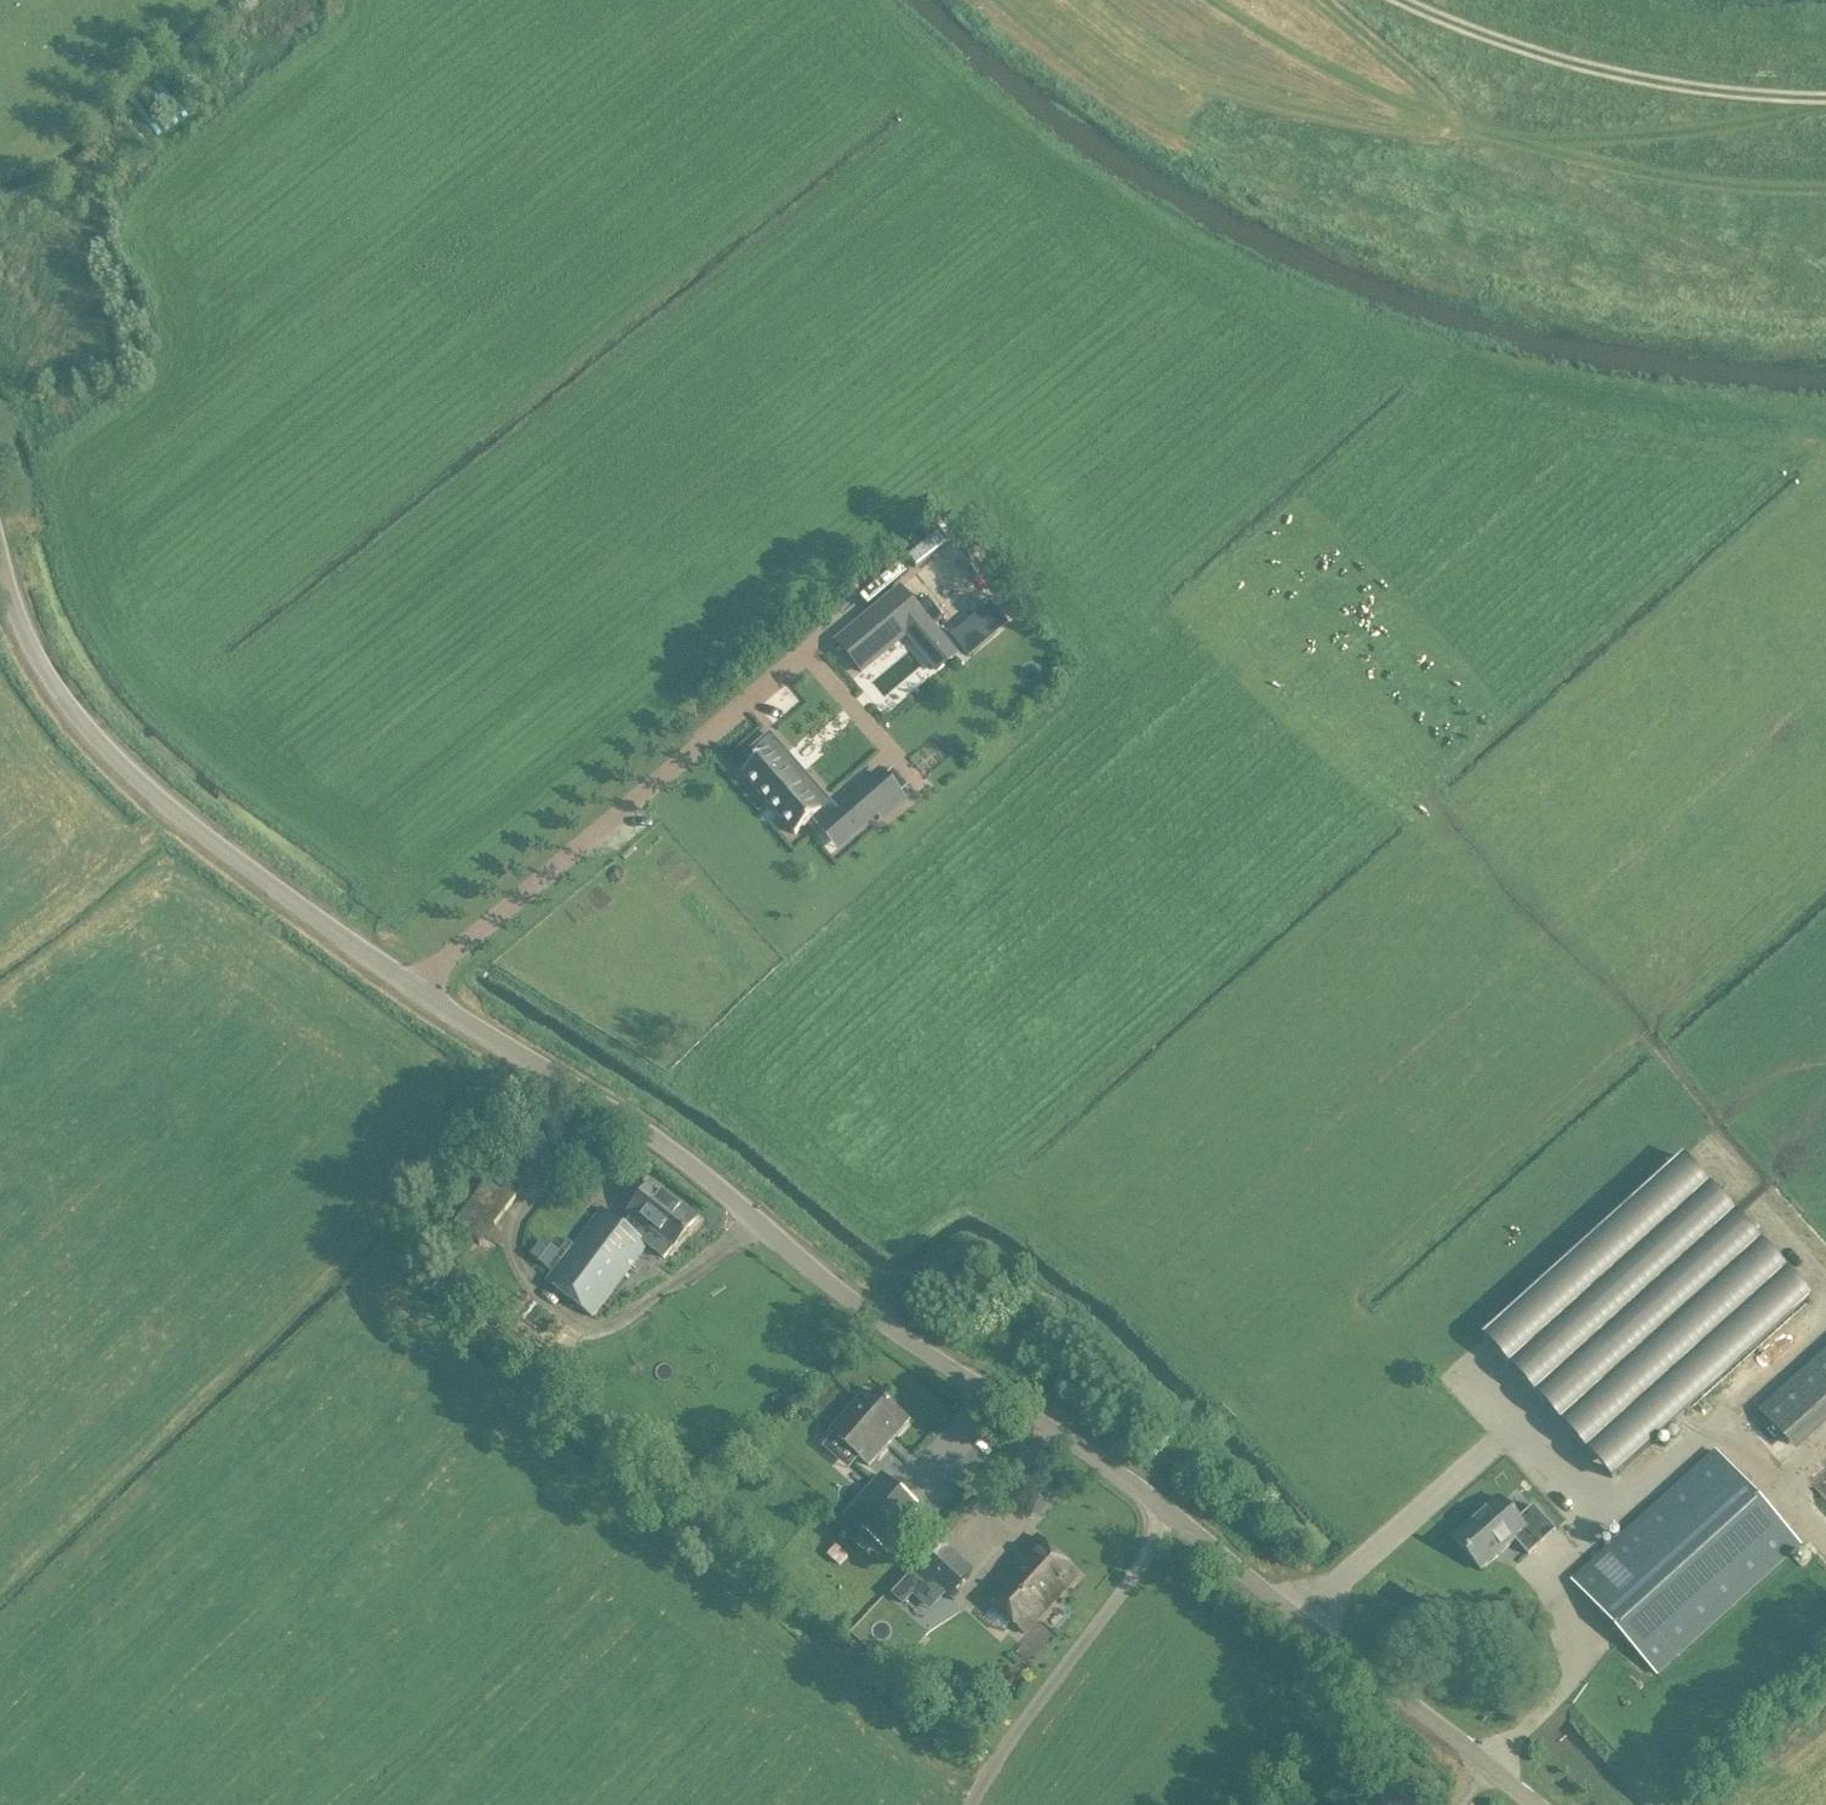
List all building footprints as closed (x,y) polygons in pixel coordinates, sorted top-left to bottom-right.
[(938,669),(957,653),(901,586),(836,640),(862,670),(906,632),(938,669)] [(813,817),(827,805),(799,773),(794,778),(778,759),(787,751),(770,732),(752,748),(760,757),(743,772),(795,832),(813,817)] [(831,802),(827,805),(813,817),(821,827),(828,821),(833,826),(836,823),(848,837),(878,811),(883,816),(904,798),(882,773),(839,811),(831,802)] [(534,1120),(490,1176),(469,1204),(496,1224),(560,1139),(534,1120)] [(1613,1477),(1811,1298),(1683,1155),(1484,1334),(1613,1477)] [(664,1257),(673,1245),(675,1247),(698,1217),(653,1181),(629,1211),(632,1214),(624,1225),(601,1208),(546,1280),(593,1316),(647,1244),(664,1257)] [(1759,1409),(1789,1442),(1825,1409),(1825,1349),(1759,1409)] [(910,1419),(877,1391),(866,1403),(859,1398),(831,1431),(863,1458),(888,1429),(895,1436),(910,1419)] [(1715,1449),(1572,1579),(1657,1672),(1800,1543),(1715,1449)] [(920,1507),(882,1474),(846,1514),(884,1547),(920,1507)] [(1452,1535),(1482,1569),(1515,1539),(1528,1553),(1556,1529),(1533,1504),(1518,1518),(1497,1495),(1452,1535)] [(1026,1631),(1079,1574),(1038,1536),(985,1593),(1026,1631)] [(938,1544),(919,1565),(952,1594),(971,1573),(938,1544)] [(916,1567),(868,1593),(876,1609),(866,1615),(882,1644),(924,1622),(908,1592),(924,1583),(916,1567)]
